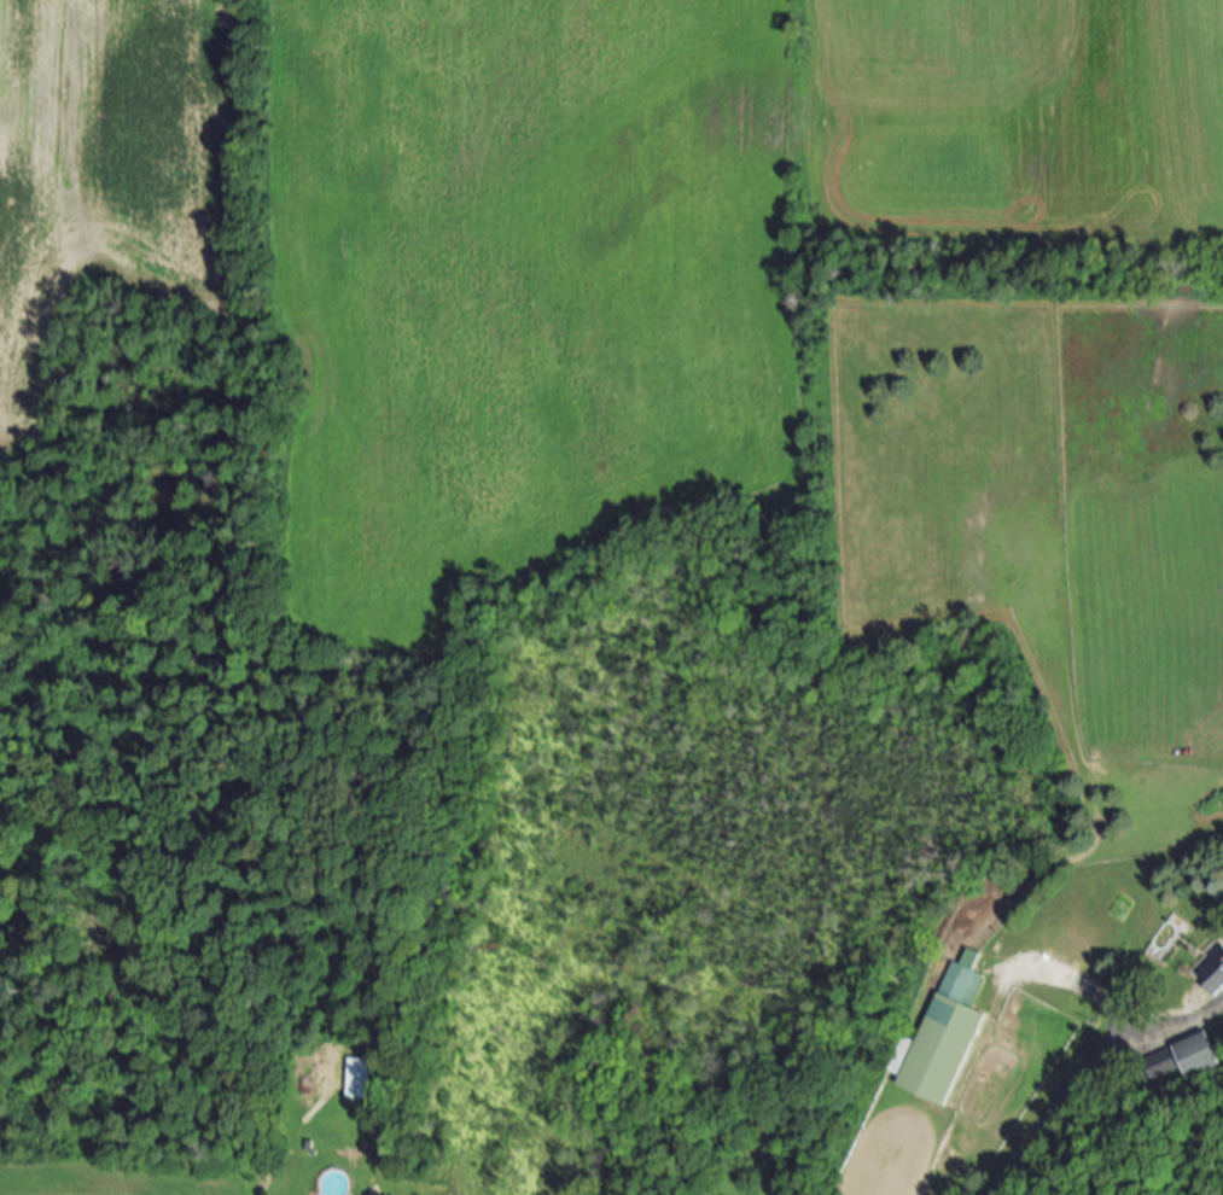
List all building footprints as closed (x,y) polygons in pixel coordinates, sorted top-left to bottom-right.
[(952,960),(900,1085),(948,1105),(987,1012),(973,1007),(987,975),(975,970),(982,953),(969,947),(962,964),(952,960)] [(1202,972),(1221,993),(1222,991),(1222,953),(1202,972)] [(1222,1065),(1222,1054),(1213,1030),(1179,1044),(1193,1077),(1222,1065)] [(374,1098),(376,1059),(348,1058),(347,1097),(374,1098)]
